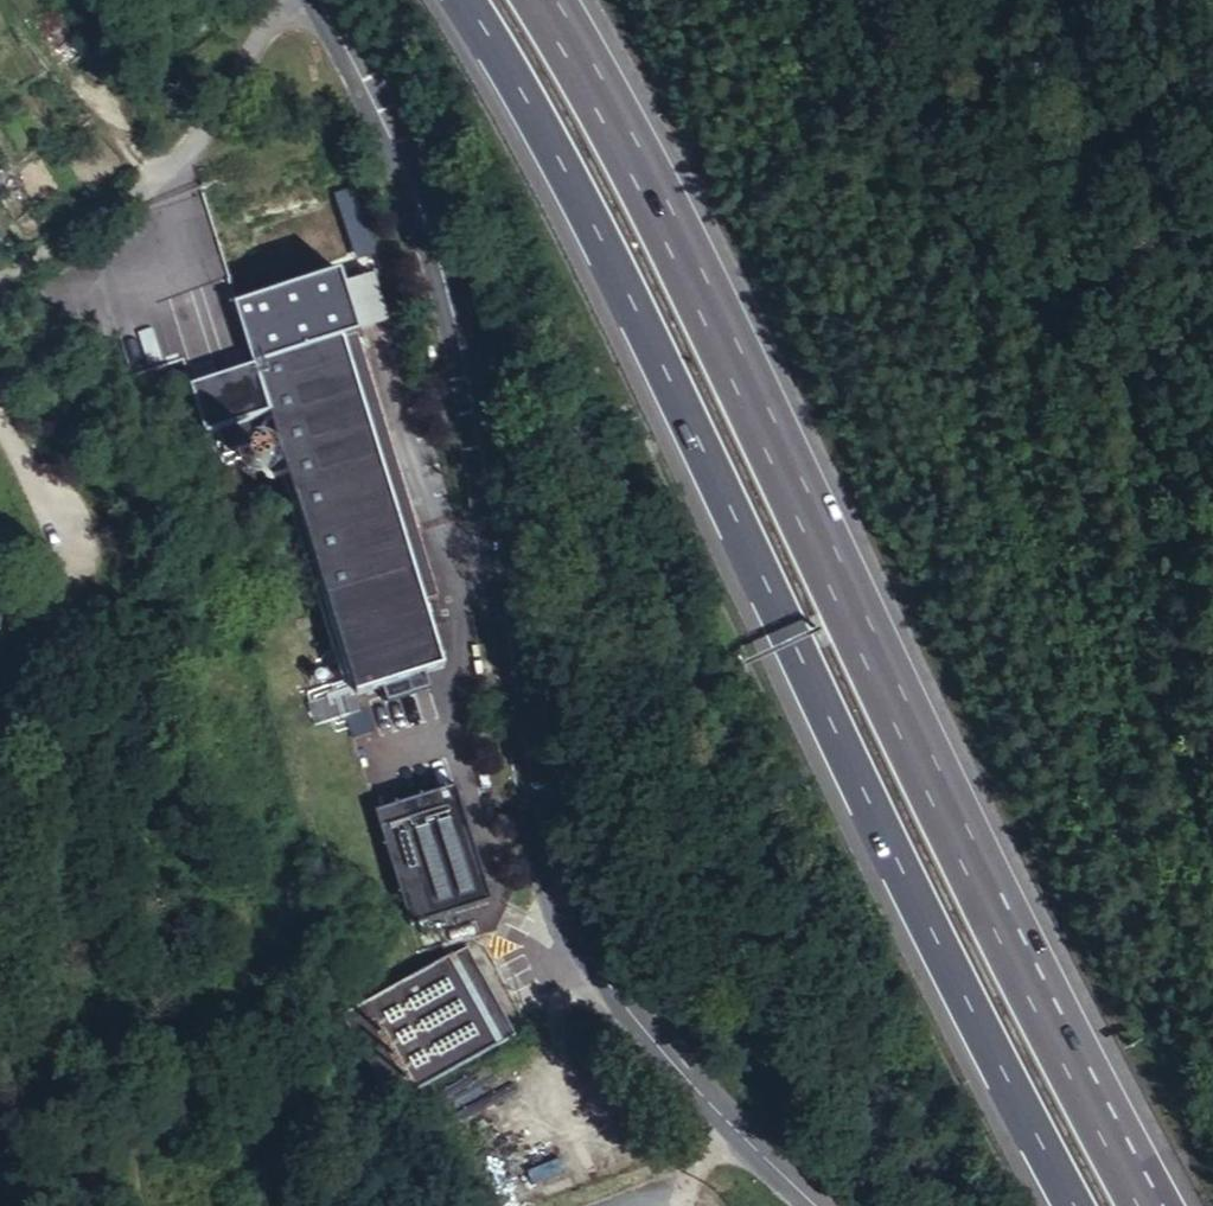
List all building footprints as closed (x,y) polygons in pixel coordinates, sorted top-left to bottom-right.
[(376,258),(350,266),(364,313),(391,305),(376,258)] [(350,266),(229,303),(250,371),(255,370),(344,342),(357,338),(371,334),(364,313),(350,266)] [(229,331),(197,336),(212,430),(244,425),(229,331)] [(357,338),(344,342),(424,606),(439,602),(357,338)] [(347,669),(357,699),(444,672),(424,606),(344,342),(255,370),(316,567),(324,593),(331,616),(347,669)] [(324,593),(316,567),(301,572),(310,597),(324,593)] [(331,616),(324,593),(310,597),(316,619),(331,616)] [(357,699),(347,669),(311,680),(303,689),(315,729),(361,715),(357,699)] [(376,814),(411,929),(492,905),(457,789),(376,814)] [(478,955),(460,964),(502,1053),(520,1045),(478,955)] [(391,1106),(502,1054),(502,1053),(460,964),(459,963),(348,1015),(391,1106)]
